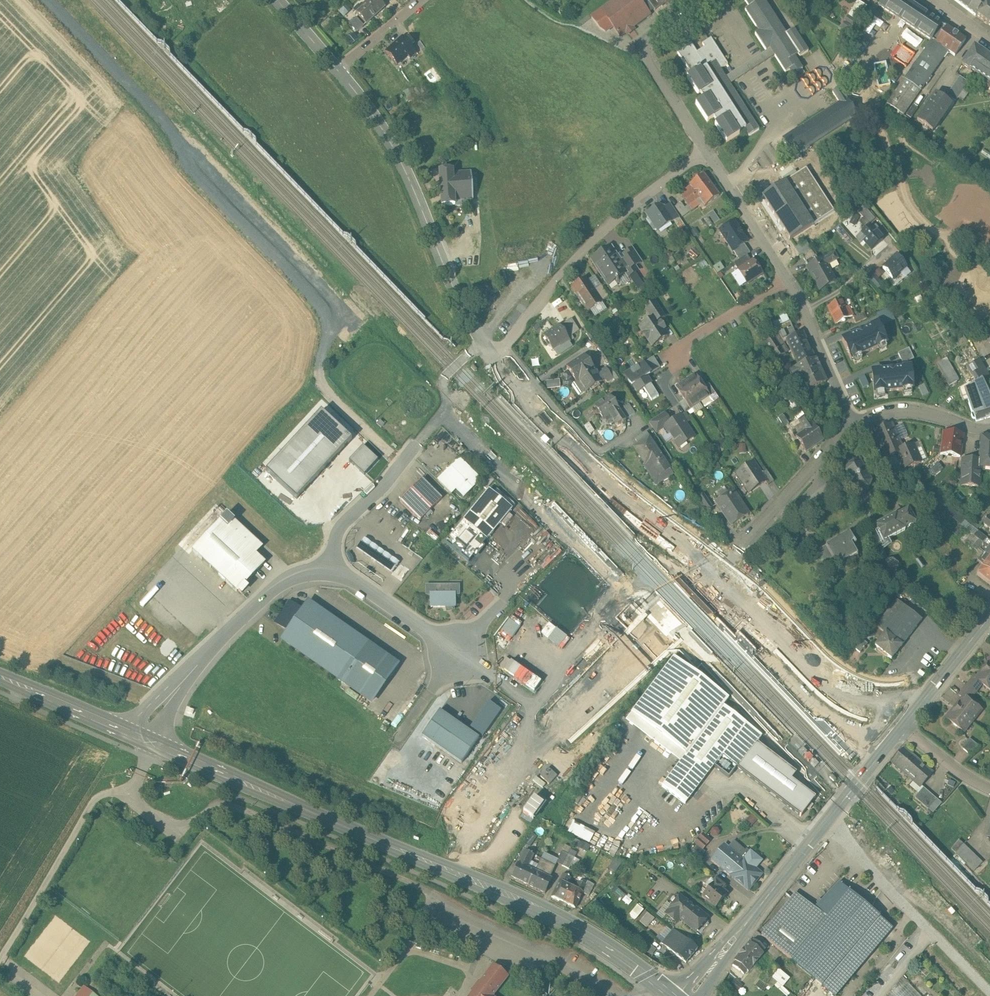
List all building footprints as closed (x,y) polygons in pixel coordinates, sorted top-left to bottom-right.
[(360,7),(358,5),(353,10),(366,24),(385,7),(379,0),(368,0),(360,7)] [(592,18),(600,29),(605,31),(612,26),(620,36),(650,14),(649,13),(640,0),(615,0),(592,18)] [(649,13),(654,9),(647,0),(640,0),(649,13)] [(655,0),(647,0),(654,9),(655,10),(660,7),(655,0)] [(766,51),(772,47),(777,54),(775,55),(786,72),(790,70),(792,75),(803,69),(794,57),(798,54),(800,57),(808,52),(794,29),(786,34),(764,0),(745,0),(750,7),(745,10),(756,26),(758,26),(760,30),(755,33),(766,51)] [(867,6),(858,0),(848,15),(857,21),(867,6)] [(906,0),(882,0),(878,5),(931,40),(942,24),(906,0)] [(970,11),(979,0),(955,0),(970,11)] [(985,1),(975,15),(989,25),(989,5),(985,1)] [(848,15),(840,27),(850,33),(857,21),(848,15)] [(356,17),(349,23),(357,32),(364,26),(356,17)] [(942,24),(931,40),(932,40),(936,43),(947,27),(942,24)] [(966,40),(947,27),(936,43),(948,51),(955,56),(966,40)] [(346,38),(350,45),(360,40),(356,33),(346,38)] [(416,55),(402,38),(384,53),(395,66),(406,57),(409,60),(416,55)] [(759,130),(730,84),(725,77),(720,70),(728,65),(710,39),(703,44),(705,47),(697,53),(691,43),(677,52),(691,74),(687,77),(699,95),(700,94),(704,99),(696,104),(708,122),(713,118),(717,123),(715,124),(727,142),(740,134),(739,133),(744,129),(749,136),(759,130)] [(931,40),(904,79),(920,90),(948,51),(936,43),(932,40),(931,40)] [(974,46),(962,65),(989,84),(989,57),(974,46)] [(766,51),(725,77),(730,84),(775,55),(777,54),(772,47),(766,51)] [(435,69),(424,55),(419,59),(429,73),(435,69)] [(960,76),(947,95),(956,101),(969,82),(960,76)] [(904,79),(887,104),(903,115),(920,90),(904,79)] [(840,103),(797,131),(797,130),(782,140),(794,158),(809,148),(808,148),(856,117),(841,89),(834,92),(840,103)] [(952,104),(936,94),(917,121),(932,132),(952,104)] [(903,115),(887,104),(883,109),(900,119),(903,115)] [(911,120),(903,115),(900,119),(907,124),(911,120)] [(806,168),(762,196),(790,240),(812,225),(814,227),(816,225),(815,223),(834,211),(806,168)] [(454,170),(438,171),(441,206),(456,205),(455,201),(473,200),(471,172),(454,173),(454,170)] [(719,195),(704,175),(690,185),(699,197),(705,205),(719,195)] [(690,185),(679,193),(689,205),(692,209),(699,204),(696,200),(699,197),(690,185)] [(685,208),(681,202),(675,207),(682,217),(688,212),(685,208)] [(670,204),(664,208),(664,207),(658,206),(647,214),(652,222),(651,225),(654,230),(657,229),(658,231),(679,217),(670,204)] [(715,209),(709,212),(715,222),(720,219),(715,209)] [(868,211),(858,220),(865,227),(875,219),(868,211)] [(734,221),(720,230),(733,251),(744,244),(747,242),(734,221)] [(883,240),(871,225),(856,238),(861,243),(863,241),(871,250),(883,240)] [(848,254),(857,248),(848,234),(839,240),(848,254)] [(805,241),(795,248),(801,257),(802,256),(810,249),(805,241)] [(744,244),(733,251),(739,259),(733,263),(734,263),(747,255),(750,252),(744,244)] [(555,259),(558,249),(549,246),(547,257),(555,259)] [(627,271),(612,248),(592,261),(607,284),(608,284),(607,283),(614,278),(615,280),(627,271)] [(641,263),(632,249),(623,255),(626,259),(633,268),(641,263)] [(810,249),(802,256),(808,267),(819,261),(810,249)] [(834,253),(822,259),(826,266),(838,259),(834,253)] [(747,255),(734,263),(738,270),(751,261),(747,255)] [(897,256),(883,268),(892,279),(906,267),(897,256)] [(826,266),(822,259),(819,261),(808,267),(820,289),(834,281),(826,266)] [(751,261),(738,270),(747,283),(762,274),(753,260),(751,261)] [(868,279),(877,290),(883,284),(874,274),(868,279)] [(602,303),(586,278),(572,287),(588,312),(602,303)] [(664,316),(654,301),(645,308),(652,319),(655,317),(658,321),(664,316)] [(848,307),(845,308),(842,301),(828,308),(835,324),(852,316),(848,307)] [(864,313),(853,318),(856,323),(866,318),(864,313)] [(658,321),(655,317),(652,319),(639,327),(643,333),(643,334),(647,340),(648,340),(652,346),(668,335),(664,329),(665,328),(661,322),(659,323),(658,321)] [(571,318),(560,326),(567,338),(579,330),(571,318)] [(789,322),(776,328),(784,342),(787,341),(786,340),(796,336),(789,322)] [(843,339),(852,358),(886,342),(877,323),(843,339)] [(559,326),(543,336),(553,350),(563,343),(564,345),(570,342),(567,338),(560,326),(559,326)] [(814,357),(803,333),(796,336),(786,340),(787,341),(798,364),(814,357)] [(788,351),(778,334),(774,337),(785,353),(788,351)] [(774,337),(764,343),(775,360),(783,354),(784,357),(786,355),(785,353),(774,337)] [(977,356),(970,345),(962,349),(970,362),(961,367),(969,380),(971,379),(974,384),(960,392),(963,401),(967,400),(967,399),(988,392),(980,376),(987,372),(978,356),(977,356)] [(911,347),(898,352),(902,363),(915,358),(911,347)] [(597,374),(584,356),(567,367),(576,382),(578,381),(585,392),(586,392),(602,382),(597,374)] [(815,358),(794,368),(798,378),(805,392),(826,382),(815,358)] [(956,374),(946,358),(937,363),(946,379),(953,376),(956,374)] [(644,363),(624,375),(631,385),(650,374),(644,363)] [(871,369),(874,395),(915,391),(912,365),(871,369)] [(606,368),(597,374),(602,382),(605,380),(606,382),(613,378),(606,368)] [(704,386),(695,374),(686,380),(700,402),(710,395),(704,386)] [(957,382),(953,376),(946,379),(950,386),(957,382)] [(549,388),(561,386),(560,378),(547,380),(549,388)] [(700,402),(686,380),(676,387),(684,400),(690,408),(700,402)] [(576,382),(572,384),(580,395),(585,392),(578,381),(576,382)] [(715,393),(709,383),(704,386),(710,395),(710,396),(715,393)] [(989,407),(989,397),(988,392),(967,399),(967,400),(972,413),(989,407)] [(619,410),(610,396),(595,406),(604,420),(611,415),(614,418),(613,421),(615,424),(618,425),(626,420),(625,419),(619,410)] [(690,408),(684,400),(679,403),(686,412),(690,409),(690,408)] [(629,404),(619,410),(625,419),(635,413),(629,404)] [(972,413),(971,414),(973,418),(974,419),(975,419),(976,422),(989,417),(989,407),(972,413)] [(351,440),(321,412),(267,470),(296,498),(351,440)] [(670,422),(663,412),(649,422),(656,432),(665,427),(664,426),(670,422)] [(789,423),(783,414),(778,417),(784,426),(789,423)] [(694,437),(680,416),(670,422),(664,426),(665,427),(679,447),(694,437)] [(813,425),(808,417),(806,418),(801,421),(800,422),(801,423),(794,428),(798,435),(796,437),(806,451),(823,440),(813,426),(813,425)] [(903,449),(892,424),(873,432),(885,458),(896,453),(899,461),(884,470),(891,482),(906,474),(906,475),(906,474),(903,469),(921,460),(914,444),(903,449)] [(963,434),(943,431),(941,454),(960,457),(963,434)] [(646,432),(636,439),(639,444),(649,437),(646,432)] [(673,474),(649,437),(639,444),(634,447),(645,464),(643,465),(656,485),(673,474)] [(981,437),(980,452),(979,461),(980,461),(979,467),(980,467),(989,467),(989,437),(981,437)] [(363,446),(349,461),(364,475),(378,460),(363,446)] [(459,458),(442,475),(443,476),(456,489),(464,497),(481,480),(459,458)] [(979,461),(963,460),(961,485),(979,486),(980,467),(979,467),(980,461),(979,461)] [(761,473),(753,462),(738,472),(746,484),(745,485),(746,486),(745,486),(749,492),(765,481),(766,481),(761,473)] [(864,469),(861,465),(861,463),(860,463),(854,463),(853,462),(847,466),(846,467),(844,472),(844,473),(845,474),(847,479),(851,486),(854,491),(854,492),(856,492),(861,493),(862,493),(867,490),(868,490),(869,489),(869,488),(871,483),(871,482),(871,481),(868,477),(868,476),(864,469)] [(774,481),(766,470),(761,473),(766,481),(765,481),(768,485),(774,481)] [(456,489),(443,476),(438,481),(451,494),(456,489)] [(950,476),(944,481),(951,488),(957,482),(950,476)] [(979,496),(983,499),(989,487),(989,477),(979,496)] [(422,479),(411,490),(409,490),(406,493),(406,495),(400,501),(420,521),(442,499),(422,479)] [(512,509),(489,489),(463,520),(487,540),(512,509)] [(748,514),(733,490),(716,501),(731,525),(748,514)] [(713,507),(704,493),(698,498),(707,511),(713,507)] [(948,508),(944,513),(959,524),(963,528),(967,531),(972,535),(978,539),(983,544),(989,549),(984,555),(983,557),(981,556),(977,560),(984,565),(977,574),(989,585),(989,541),(976,530),(971,526),(948,508)] [(896,514),(888,519),(885,515),(881,517),(883,521),(875,526),(883,541),(905,530),(904,528),(913,524),(910,519),(912,518),(910,514),(908,515),(905,511),(897,516),(896,514)] [(256,554),(228,527),(234,520),(227,514),(220,521),(220,520),(192,550),(237,592),(238,590),(241,593),(247,587),(244,584),(265,562),(256,554)] [(234,520),(228,527),(256,554),(262,547),(234,520)] [(959,524),(953,532),(957,536),(963,528),(959,524)] [(967,531),(960,539),(965,543),(966,542),(972,535),(967,531)] [(850,533),(826,547),(832,557),(836,564),(856,552),(852,546),(856,544),(850,533)] [(972,535),(966,542),(972,547),(978,539),(972,535)] [(978,539),(972,547),(977,551),(978,551),(983,544),(978,539)] [(983,544),(978,551),(984,555),(989,549),(983,544)] [(825,546),(817,551),(823,562),(832,557),(826,547),(825,546)] [(381,556),(376,553),(372,559),(377,562),(381,556)] [(459,585),(426,586),(426,595),(431,595),(431,607),(447,607),(448,610),(453,609),(452,607),(455,607),(454,595),(459,595),(459,585)] [(896,600),(876,626),(885,633),(905,607),(896,600)] [(275,622),(288,631),(302,611),(289,602),(275,622)] [(288,631),(284,638),(373,700),(396,667),(307,605),(302,611),(288,631)] [(905,607),(885,633),(901,645),(921,620),(905,607)] [(537,629),(546,619),(538,612),(529,622),(537,629)] [(510,618),(500,635),(512,641),(522,625),(510,618)] [(901,645),(885,633),(875,646),(891,658),(901,645)] [(863,639),(855,649),(860,652),(867,643),(863,639)] [(106,667),(133,677),(138,666),(110,655),(106,667)] [(537,692),(545,680),(508,656),(500,667),(537,692)] [(729,698),(674,656),(633,710),(631,713),(686,754),(662,786),(681,800),(685,803),(713,766),(721,756),(737,768),(756,742),(758,740),(762,735),(723,705),(729,698)] [(984,668),(977,677),(975,679),(982,684),(989,691),(989,673),(984,668)] [(974,675),(967,685),(976,693),(982,684),(975,679),(977,677),(974,675)] [(976,693),(967,685),(959,695),(963,698),(964,696),(969,701),(976,693)] [(969,701),(964,696),(963,698),(955,707),(972,721),(981,710),(969,701)] [(482,699),(466,722),(483,734),(499,710),(482,699)] [(972,721),(955,707),(947,718),(963,732),(972,721)] [(479,738),(439,710),(422,736),(461,763),(479,738)] [(680,762),(686,754),(631,713),(625,720),(680,762)] [(506,738),(514,729),(505,720),(497,730),(506,738)] [(969,738),(962,748),(971,755),(980,747),(969,738)] [(796,773),(756,742),(737,768),(801,816),(815,797),(791,779),(796,773)] [(905,746),(892,761),(921,786),(934,771),(905,746)] [(802,748),(797,754),(801,758),(803,757),(805,759),(804,760),(807,763),(809,762),(811,764),(810,766),(814,770),(819,765),(814,760),(812,762),(810,761),(812,759),(808,754),(806,756),(805,755),(807,753),(802,748)] [(937,799),(923,787),(915,798),(929,809),(937,799)] [(536,795),(525,811),(538,821),(550,804),(536,795)] [(753,812),(746,820),(752,826),(759,818),(753,812)] [(592,842),(597,831),(574,821),(569,832),(592,842)] [(698,842),(705,848),(710,841),(704,836),(698,842)] [(963,843),(959,839),(951,849),(956,852),(963,843)] [(745,850),(733,840),(728,846),(745,861),(752,853),(747,848),(745,850)] [(578,848),(589,853),(592,846),(581,841),(578,848)] [(983,862),(963,843),(956,852),(975,871),(983,862)] [(565,845),(562,852),(568,855),(571,848),(565,845)] [(728,846),(727,845),(713,861),(731,876),(730,878),(737,884),(749,872),(761,882),(772,869),(752,853),(745,861),(728,846)] [(577,851),(571,848),(568,855),(574,858),(577,851)] [(703,857),(694,850),(691,855),(700,862),(703,857)] [(533,855),(524,851),(518,863),(527,868),(533,855)] [(568,855),(562,852),(557,863),(563,865),(568,855)] [(574,858),(568,855),(563,865),(569,869),(574,858)] [(622,861),(615,857),(609,868),(616,872),(622,861)] [(555,867),(541,860),(537,868),(540,869),(539,873),(550,878),(555,867)] [(527,868),(518,863),(511,878),(528,886),(537,868),(533,866),(531,870),(527,868)] [(550,878),(539,873),(540,869),(537,868),(528,886),(545,894),(552,879),(550,878)] [(568,877),(563,875),(560,881),(567,885),(571,876),(569,875),(568,877)] [(559,881),(552,897),(563,903),(571,887),(567,885),(560,881),(559,881)] [(718,881),(703,897),(717,909),(729,895),(722,890),(725,887),(718,881)] [(588,882),(582,892),(583,892),(589,895),(594,885),(588,882)] [(815,909),(795,893),(761,935),(793,960),(822,985),(834,995),(835,995),(841,989),(827,978),(879,917),(839,884),(815,909)] [(582,892),(571,887),(563,903),(575,908),(583,892),(582,892)] [(685,902),(680,898),(666,914),(676,923),(679,918),(695,932),(707,918),(697,909),(696,910),(686,902),(685,902)] [(640,916),(648,923),(656,913),(648,907),(640,916)] [(661,917),(658,921),(662,925),(666,921),(661,917)] [(879,917),(827,978),(841,989),(892,928),(879,917)] [(650,924),(655,929),(660,923),(655,919),(650,924)] [(668,922),(662,929),(666,933),(672,926),(668,922)] [(698,950),(674,930),(662,943),(686,963),(698,950)] [(415,931),(411,942),(417,944),(420,933),(415,931)] [(765,949),(754,940),(751,944),(749,942),(744,949),(751,955),(747,959),(754,965),(763,954),(761,953),(765,949)] [(657,949),(649,942),(644,948),(652,955),(657,949)] [(744,949),(734,960),(736,962),(733,966),(743,974),(746,971),(748,972),(754,965),(747,959),(751,955),(744,949)] [(784,986),(791,977),(774,963),(758,984),(764,989),(770,982),(787,995),(790,991),(784,986)] [(481,982),(485,984),(476,995),(492,995),(508,976),(493,965),(493,966),(481,982)] [(888,995),(890,995),(922,995),(903,977),(888,995)] [(85,987),(78,995),(96,995),(85,987)]
